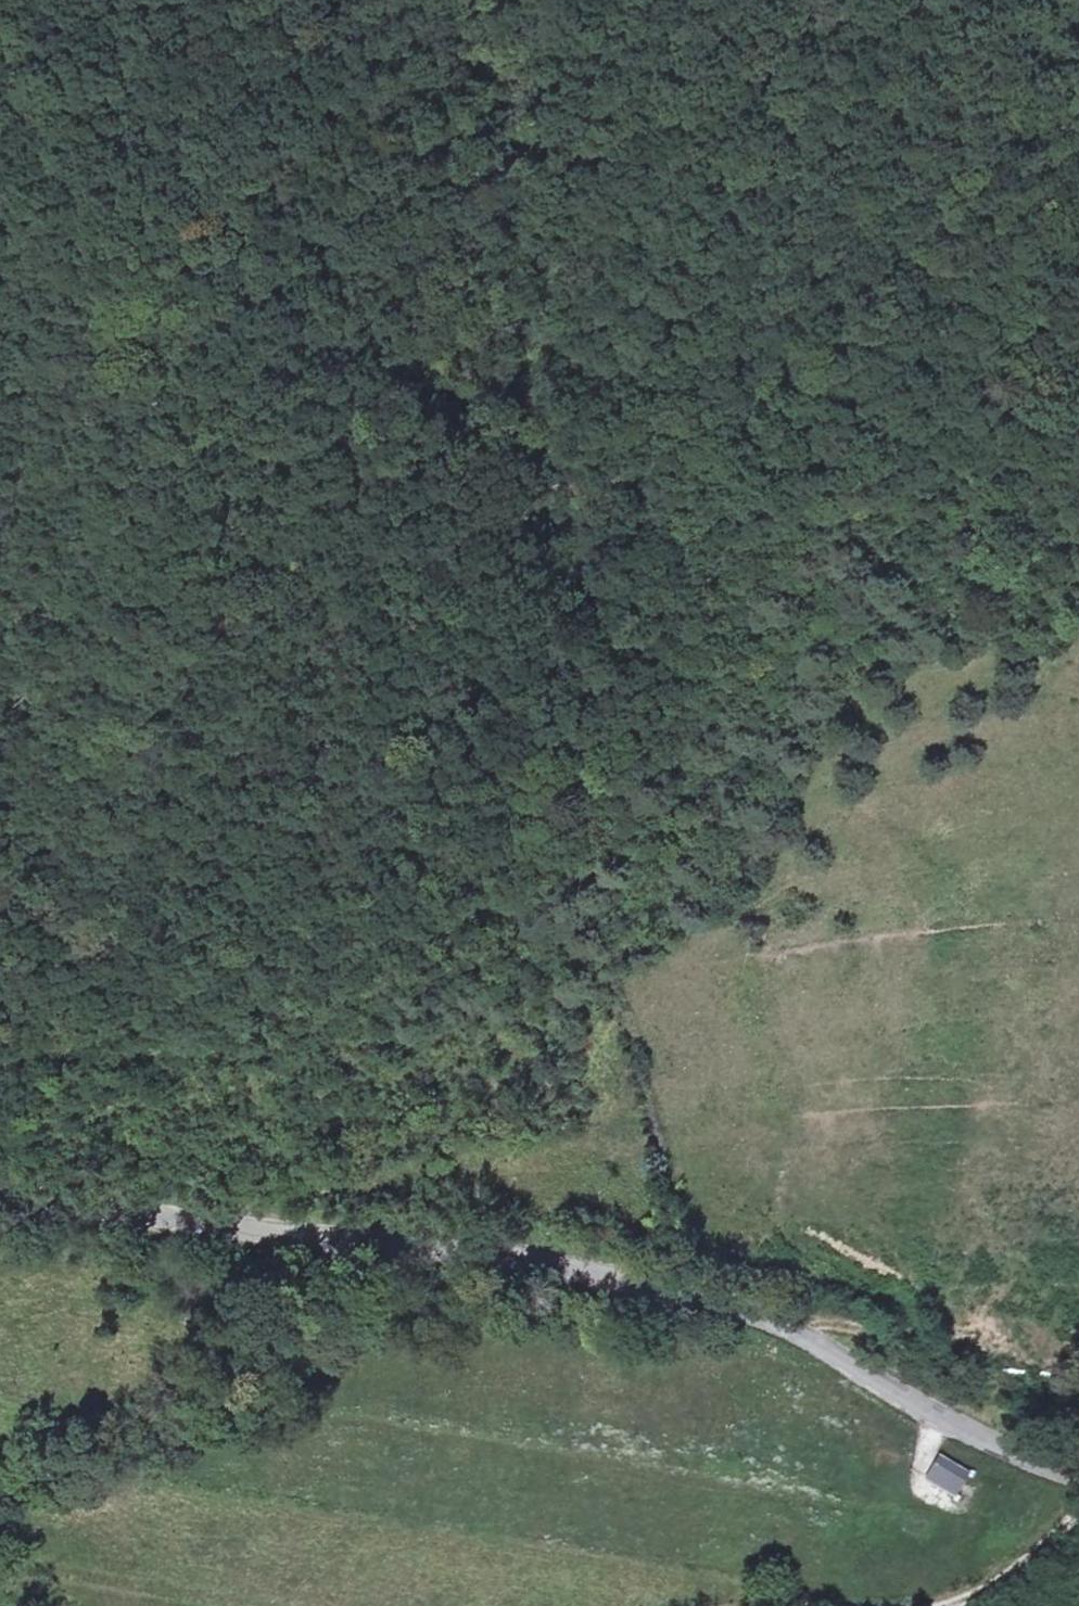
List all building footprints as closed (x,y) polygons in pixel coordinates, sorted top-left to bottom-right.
[(923,1473),(957,1492),(966,1476),(932,1457),(923,1473)]
